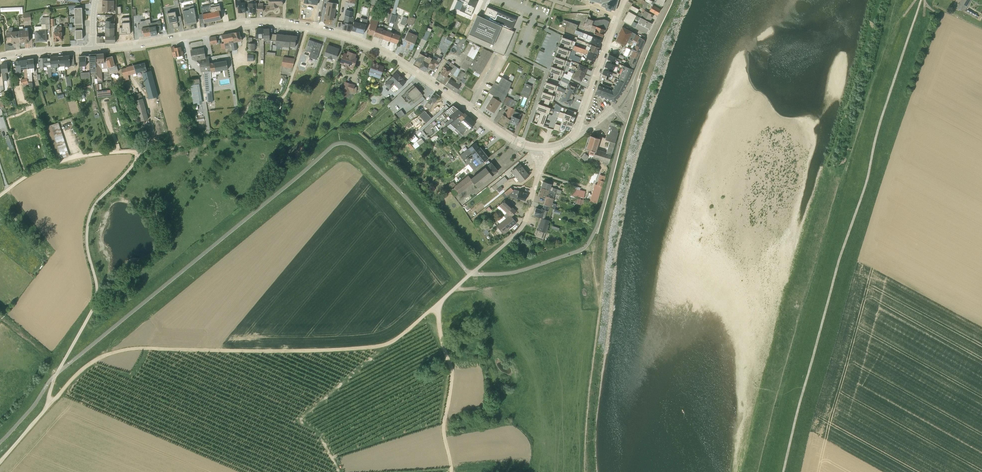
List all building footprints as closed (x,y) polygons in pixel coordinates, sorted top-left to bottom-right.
[(102,11),(114,11),(114,0),(103,0),(102,11)] [(242,12),(245,12),(245,11),(245,1),(241,2),(241,0),(235,0),(236,6),(237,6),(237,8),(238,8),(238,11),(242,11),(242,12)] [(257,2),(257,0),(245,0),(245,3),(247,3),(247,7),(248,7),(249,12),(256,12),(256,2),(257,2)] [(355,0),(348,0),(348,2),(352,2),(351,10),(345,9),(343,21),(342,21),(342,24),(343,24),(343,28),(350,30),(355,0)] [(398,0),(395,0),(391,14),(389,21),(383,38),(396,43),(400,35),(391,31),(394,23),(397,15),(395,14),(396,11),(396,9),(398,4),(398,0)] [(453,7),(471,14),(477,0),(455,0),(453,7)] [(588,2),(589,3),(589,2),(592,3),(592,4),(593,4),(594,1),(600,3),(600,6),(601,6),(601,5),(604,7),(610,9),(613,9),(613,10),(614,10),(617,0),(589,0),(588,2)] [(643,0),(637,0),(637,1),(643,4),(641,7),(644,9),(647,2),(643,0)] [(967,8),(969,4),(971,0),(961,0),(959,4),(957,7),(965,11),(967,8)] [(325,17),(334,19),(337,3),(327,1),(325,17)] [(214,3),(211,4),(211,5),(210,5),(212,20),(221,19),(219,10),(220,10),(219,5),(218,3),(214,4),(214,3)] [(186,25),(197,23),(193,4),(182,7),(186,25)] [(649,9),(656,14),(660,8),(652,4),(649,9)] [(77,5),(75,5),(74,15),(83,15),(83,7),(77,7),(77,5)] [(644,10),(644,9),(640,7),(639,9),(641,10),(640,12),(637,10),(638,9),(631,5),(626,14),(625,13),(621,19),(622,20),(635,27),(640,17),(641,15),(644,10)] [(144,7),(145,19),(145,20),(146,23),(145,23),(146,26),(141,27),(142,32),(143,32),(144,36),(151,35),(149,23),(151,22),(150,18),(149,7),(144,7)] [(182,20),(181,14),(176,15),(175,9),(167,11),(169,23),(173,22),(174,27),(179,26),(178,21),(182,20)] [(652,15),(644,10),(641,15),(650,20),(652,15)] [(976,18),(977,15),(968,10),(966,12),(976,18)] [(212,20),(211,11),(202,13),(204,22),(212,20)] [(112,14),(105,14),(97,14),(97,17),(103,17),(103,18),(104,18),(104,20),(105,20),(105,27),(115,27),(115,14),(112,14)] [(477,14),(466,38),(503,55),(514,31),(477,14)] [(83,15),(74,15),(74,23),(75,23),(75,25),(83,26),(83,23),(83,15)] [(415,18),(409,15),(406,22),(412,25),(415,18)] [(50,28),(50,16),(42,17),(41,23),(42,25),(35,26),(35,30),(34,30),(35,41),(47,41),(46,28),(49,28),(50,28)] [(363,33),(367,19),(360,17),(359,22),(354,20),(351,30),(363,33)] [(367,33),(373,35),(378,20),(371,17),(367,28),(368,29),(367,33)] [(585,22),(604,29),(603,28),(606,20),(607,20),(608,20),(603,18),(593,20),(587,17),(585,22)] [(635,27),(645,33),(651,23),(640,17),(635,27)] [(561,24),(575,29),(577,24),(563,19),(561,24)] [(161,24),(160,20),(157,20),(157,21),(151,22),(149,23),(151,35),(157,34),(157,31),(161,30),(160,24),(161,24)] [(384,25),(377,22),(373,35),(382,38),(383,38),(386,29),(385,29),(386,26),(384,25)] [(604,29),(585,22),(583,27),(590,29),(589,31),(593,32),(593,33),(601,36),(602,36),(604,29)] [(61,24),(59,24),(59,26),(56,26),(56,28),(54,29),(54,31),(53,31),(54,40),(59,40),(62,40),(62,35),(61,24)] [(75,25),(75,29),(76,38),(82,38),(82,34),(83,34),(83,32),(82,32),(82,29),(83,29),(83,26),(82,26),(75,25)] [(20,42),(30,41),(28,27),(23,28),(23,26),(19,26),(19,30),(20,42)] [(431,28),(425,26),(420,37),(427,40),(431,28)] [(626,37),(628,38),(631,32),(621,26),(619,31),(627,35),(626,37)] [(115,35),(115,27),(105,27),(105,33),(97,34),(97,35),(115,35)] [(260,39),(260,51),(261,57),(263,57),(263,28),(257,28),(256,33),(255,33),(255,37),(261,37),(261,39),(260,39)] [(263,40),(269,40),(273,40),(273,33),(269,33),(269,28),(263,28),(263,40)] [(601,39),(575,29),(574,33),(585,37),(584,40),(589,42),(590,40),(590,41),(598,45),(601,39)] [(19,30),(6,31),(7,41),(12,41),(12,43),(16,42),(20,42),(19,30)] [(240,36),(239,31),(232,32),(233,40),(229,40),(229,42),(229,47),(230,50),(237,49),(235,41),(242,40),(241,36),(240,36)] [(417,35),(408,31),(402,45),(411,49),(417,35)] [(220,43),(221,49),(225,48),(229,47),(229,42),(229,40),(233,40),(232,32),(222,34),(223,39),(224,43),(220,43)] [(447,35),(444,41),(450,44),(453,38),(452,37),(454,34),(451,32),(450,35),(450,36),(447,35)] [(282,34),(276,33),(276,34),(273,33),(273,40),(276,40),(275,45),(281,45),(282,34)] [(619,33),(616,40),(627,46),(628,43),(629,43),(631,40),(619,33)] [(289,46),(290,35),(282,34),(281,45),(289,46)] [(643,39),(635,34),(631,40),(632,41),(630,47),(631,47),(631,48),(631,49),(632,50),(639,52),(642,45),(643,40),(643,39)] [(290,35),(289,45),(295,46),(295,40),(296,40),(297,35),(290,35)] [(209,37),(210,44),(217,43),(216,36),(209,37)] [(560,42),(569,45),(572,46),(573,41),(562,36),(560,42)] [(317,59),(321,43),(308,39),(305,50),(307,51),(307,53),(309,53),(308,56),(309,57),(308,61),(314,63),(315,58),(317,59)] [(468,67),(477,51),(480,46),(473,43),(459,68),(447,60),(442,67),(443,68),(436,78),(441,82),(449,71),(458,77),(462,71),(465,72),(468,67)] [(585,49),(597,53),(599,47),(589,43),(588,43),(587,45),(586,45),(585,49)] [(327,45),(324,55),(327,56),(327,57),(332,59),(332,58),(335,58),(339,48),(332,46),(332,47),(327,45)] [(585,57),(594,60),(597,53),(585,49),(573,45),(572,49),(571,49),(569,53),(570,53),(568,57),(578,62),(580,57),(575,55),(576,51),(585,54),(585,53),(586,53),(585,57)] [(174,59),(183,57),(182,55),(184,54),(182,50),(181,50),(180,46),(174,47),(174,46),(171,47),(174,59)] [(204,71),(210,71),(208,55),(205,56),(204,46),(190,49),(192,59),(194,58),(194,60),(196,60),(200,63),(201,71),(204,71)] [(556,52),(566,55),(568,56),(570,51),(567,50),(558,46),(556,52)] [(477,51),(468,67),(480,74),(492,52),(483,47),(480,53),(477,51)] [(350,69),(352,70),(357,57),(355,56),(356,53),(347,50),(346,53),(343,52),(339,63),(345,65),(345,69),(350,69)] [(636,58),(639,52),(632,50),(631,50),(629,56),(636,58)] [(425,70),(432,56),(429,54),(428,56),(420,52),(413,62),(419,66),(419,67),(425,70)] [(97,73),(96,53),(89,53),(89,55),(89,60),(90,77),(95,77),(95,73),(97,73)] [(105,59),(104,53),(96,53),(98,82),(103,82),(102,68),(108,67),(106,59),(105,59)] [(434,54),(427,66),(433,69),(436,65),(437,66),(439,61),(443,54),(440,53),(438,57),(434,54)] [(75,65),(74,54),(63,55),(64,66),(75,65)] [(619,58),(608,54),(607,58),(617,63),(619,58)] [(51,65),(52,72),(54,72),(54,67),(58,67),(58,66),(60,66),(59,55),(50,56),(51,65)] [(86,55),(79,55),(81,78),(90,77),(90,71),(83,72),(82,68),(83,68),(83,65),(87,65),(86,60),(89,60),(89,55),(86,55)] [(112,55),(105,57),(110,73),(118,71),(116,64),(115,64),(112,55)] [(295,58),(283,56),(282,65),(292,67),(295,58)] [(553,62),(562,64),(564,65),(565,65),(566,60),(564,59),(555,56),(553,62)] [(632,68),(636,58),(629,56),(626,66),(632,68)] [(52,72),(51,65),(50,58),(47,58),(47,57),(39,58),(39,66),(48,66),(49,77),(52,76),(52,72)] [(30,87),(28,80),(27,59),(20,60),(15,60),(16,72),(21,72),(21,68),(24,68),(24,78),(21,79),(23,87),(25,87),(26,89),(30,87)] [(209,62),(210,77),(216,76),(216,74),(220,73),(220,71),(228,69),(227,59),(226,59),(209,62)] [(380,63),(372,60),(368,74),(380,78),(384,66),(379,64),(380,63)] [(571,68),(584,74),(584,73),(587,67),(574,61),(573,62),(570,60),(568,65),(570,66),(572,66),(571,68)] [(604,66),(616,71),(617,66),(606,61),(604,66)] [(142,73),(144,81),(154,79),(152,70),(151,70),(150,67),(146,68),(144,62),(134,65),(134,64),(126,66),(128,74),(137,72),(139,79),(143,78),(142,73)] [(617,63),(616,70),(627,75),(629,71),(631,72),(632,68),(617,63)] [(550,71),(558,74),(559,74),(559,75),(561,75),(563,70),(561,69),(551,66),(550,70),(550,71)] [(562,76),(567,79),(569,80),(571,76),(581,81),(584,74),(571,68),(570,71),(568,70),(566,74),(564,72),(562,76)] [(603,69),(601,73),(612,78),(612,76),(614,77),(615,74),(603,69)] [(627,75),(616,70),(616,72),(614,77),(626,83),(627,80),(626,79),(627,75)] [(207,102),(212,101),(210,71),(204,71),(205,90),(205,91),(206,91),(207,101),(207,102)] [(449,71),(441,82),(451,88),(458,78),(458,77),(449,71)] [(462,71),(458,77),(458,78),(451,88),(459,94),(465,84),(464,83),(466,79),(466,80),(470,75),(465,72),(462,71)] [(396,72),(384,83),(389,88),(394,84),(398,88),(405,81),(402,78),(402,77),(399,75),(396,72)] [(502,102),(511,82),(508,80),(501,76),(501,77),(497,83),(495,81),(494,82),(488,92),(493,95),(492,96),(502,102)] [(602,83),(604,78),(601,76),(598,82),(598,85),(611,90),(617,78),(612,76),(610,81),(612,82),(610,86),(602,83)] [(193,101),(202,100),(199,83),(200,83),(199,78),(198,79),(190,80),(193,101)] [(624,86),(626,83),(617,78),(613,86),(616,87),(615,89),(621,93),(624,86)] [(347,96),(351,97),(352,93),(354,93),(355,92),(356,91),(356,90),(356,86),(354,86),(355,84),(345,81),(340,94),(347,97),(347,96)] [(544,87),(556,91),(558,85),(546,81),(545,85),(544,87)] [(520,93),(528,96),(530,92),(529,91),(531,85),(525,83),(520,93)] [(564,92),(572,95),(573,93),(574,93),(576,87),(567,83),(565,89),(558,86),(558,87),(557,89),(562,91),(564,92)] [(423,95),(413,84),(405,92),(414,102),(423,95)] [(86,87),(91,86),(90,85),(83,87),(83,89),(79,90),(80,94),(89,92),(88,91),(87,89),(86,89),(86,87)] [(615,100),(621,93),(615,89),(616,87),(613,86),(611,90),(597,85),(594,94),(606,98),(605,99),(607,99),(612,100),(615,100)] [(542,91),(554,96),(556,91),(544,87),(543,89),(542,91)] [(516,93),(514,98),(518,100),(522,89),(519,88),(517,94),(516,93)] [(542,93),(541,97),(539,101),(541,102),(549,105),(550,101),(552,102),(553,101),(554,96),(542,91),(542,93)] [(564,92),(562,91),(558,99),(560,100),(560,101),(569,105),(572,99),(571,98),(572,95),(564,92)] [(133,94),(140,121),(148,118),(143,97),(141,92),(133,94)] [(432,94),(424,105),(429,109),(439,95),(436,93),(434,95),(432,94)] [(508,123),(517,101),(506,95),(502,102),(509,106),(506,111),(505,110),(497,122),(503,126),(506,122),(508,123)] [(492,96),(485,107),(493,112),(500,101),(492,96)] [(547,113),(551,115),(554,109),(538,103),(536,109),(541,111),(547,113)] [(441,113),(445,118),(458,109),(453,105),(441,113)] [(572,122),(574,116),(576,112),(561,106),(553,128),(563,131),(566,125),(570,126),(572,122)] [(400,116),(405,113),(401,108),(397,112),(400,116)] [(435,125),(439,130),(463,113),(458,109),(435,125)] [(541,111),(536,109),(534,113),(531,121),(536,123),(542,125),(547,127),(549,121),(551,115),(547,113),(541,111)] [(423,124),(431,117),(424,110),(416,117),(413,118),(406,124),(409,128),(411,126),(413,128),(418,124),(416,121),(418,119),(419,119),(419,120),(423,124)] [(514,110),(509,122),(516,125),(521,112),(521,113),(514,110)] [(473,126),(472,125),(474,121),(464,113),(450,123),(447,125),(453,131),(456,128),(462,134),(468,127),(470,129),(473,126)] [(69,155),(58,122),(51,124),(61,157),(68,155),(69,155)] [(617,127),(618,125),(610,122),(604,139),(609,140),(606,151),(596,148),(599,138),(590,135),(585,148),(589,150),(588,153),(588,154),(588,155),(584,152),(580,157),(584,160),(587,157),(592,158),(592,157),(602,160),(602,163),(606,164),(608,162),(618,132),(617,132),(618,128),(617,127)] [(54,159),(61,157),(51,124),(43,126),(43,127),(54,159)] [(428,127),(424,131),(428,136),(430,134),(431,136),(433,135),(432,133),(433,132),(428,127)] [(463,159),(479,147),(475,142),(459,154),(463,159)] [(479,147),(463,159),(467,164),(482,152),(479,147)] [(488,157),(483,151),(482,152),(467,164),(466,165),(470,171),(471,171),(488,157)] [(454,155),(450,158),(455,164),(459,161),(454,155)] [(453,187),(450,190),(455,196),(473,182),(477,187),(497,170),(491,162),(471,178),(468,174),(453,186),(453,187)] [(515,176),(524,169),(520,163),(510,170),(515,176)] [(524,169),(515,176),(513,178),(516,181),(518,180),(519,181),(520,181),(529,175),(524,169)] [(593,171),(589,180),(592,182),(594,179),(595,180),(597,173),(593,171)] [(605,176),(599,173),(597,178),(598,178),(596,183),(601,186),(605,176)] [(489,188),(492,191),(507,179),(504,176),(489,188)] [(543,181),(541,187),(560,193),(561,190),(550,186),(551,183),(543,181)] [(601,186),(595,183),(589,200),(595,202),(596,202),(601,186)] [(572,185),(571,187),(569,193),(583,197),(585,190),(579,189),(580,187),(572,185)] [(510,194),(516,198),(520,198),(519,200),(524,203),(526,193),(523,192),(523,191),(516,189),(515,191),(514,191),(510,187),(504,192),(506,195),(509,193),(510,194)] [(552,207),(554,208),(556,204),(552,202),(554,197),(553,197),(555,191),(541,187),(537,195),(542,196),(541,197),(545,198),(543,204),(552,207)] [(498,205),(497,207),(504,214),(506,212),(510,214),(511,216),(516,211),(510,204),(504,199),(498,205)] [(559,214),(560,210),(552,207),(543,204),(542,208),(541,207),(540,208),(535,207),(533,214),(541,217),(549,220),(551,211),(559,214)] [(497,219),(496,219),(484,228),(485,229),(482,231),(485,236),(486,235),(486,234),(489,232),(488,230),(490,228),(488,226),(497,220),(499,222),(496,225),(503,234),(509,229),(508,228),(516,222),(511,216),(510,214),(506,212),(504,214),(503,215),(497,219)] [(548,223),(549,220),(541,217),(537,229),(536,229),(534,235),(543,238),(549,224),(548,223)]
